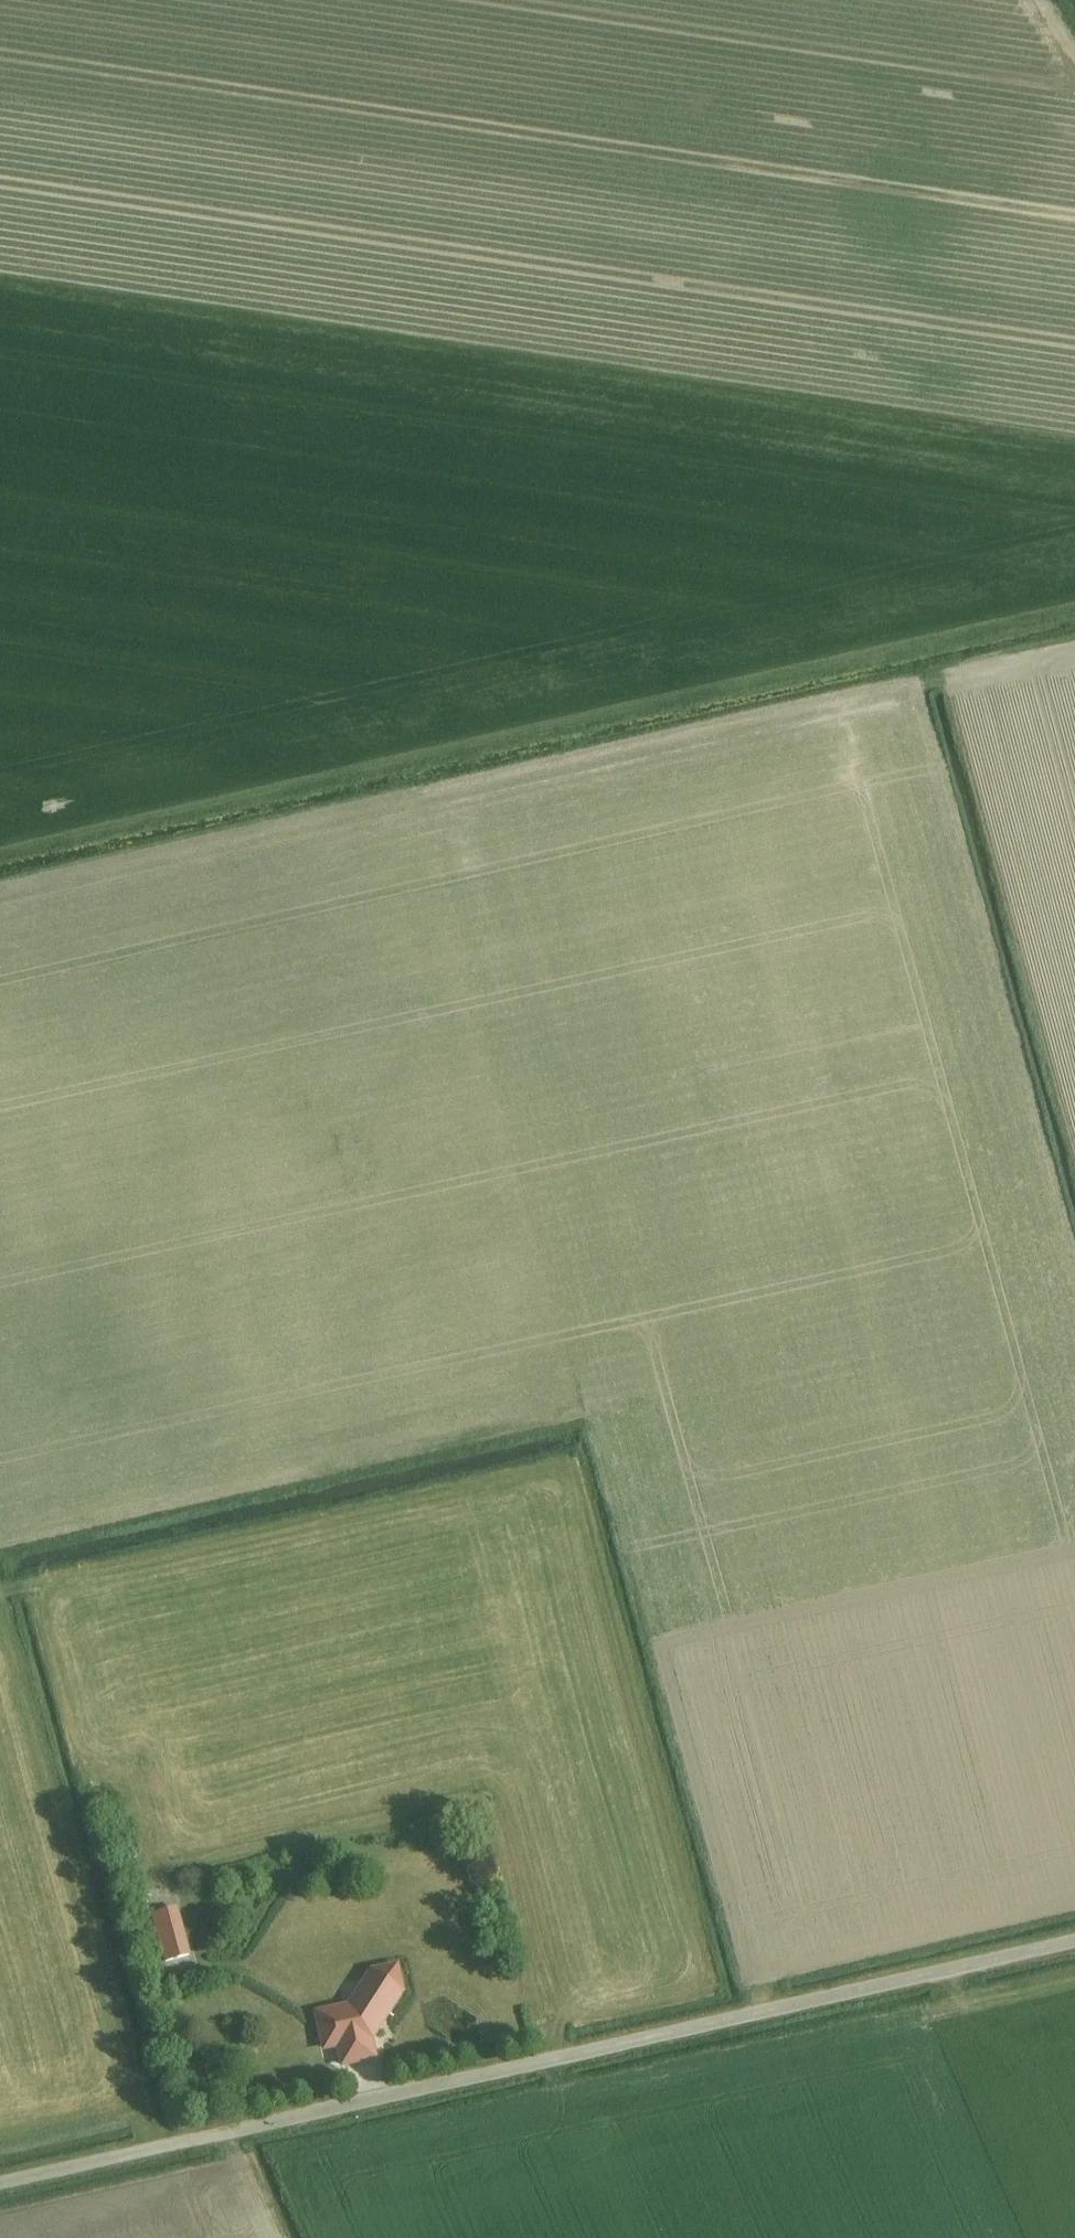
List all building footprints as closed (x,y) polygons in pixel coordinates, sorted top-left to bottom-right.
[(189,1955),(176,1908),(155,1913),(167,1960),(189,1955)] [(317,2014),(320,2027),(325,2049),(339,2045),(343,2065),(374,2058),(370,2040),(381,2022),(381,2020),(379,2018),(382,2013),(388,2012),(386,2003),(395,2001),(402,1991),(397,1972),(391,1968),(372,1972),(365,1982),(368,1997),(354,2000),(349,2007),(317,2014)]
